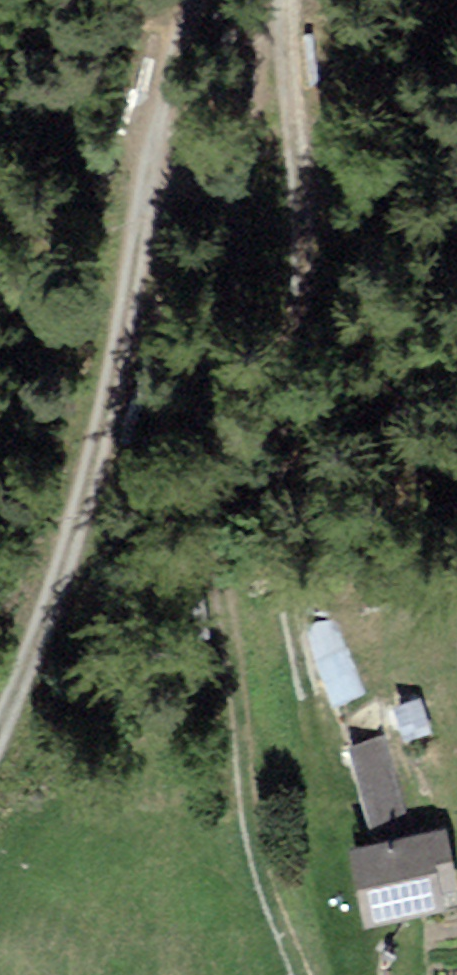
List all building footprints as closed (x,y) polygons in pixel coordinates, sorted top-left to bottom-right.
[(385,736),(345,748),(369,826),(408,814),(385,736)] [(437,837),(354,850),(365,922),(449,909),(437,837)]
